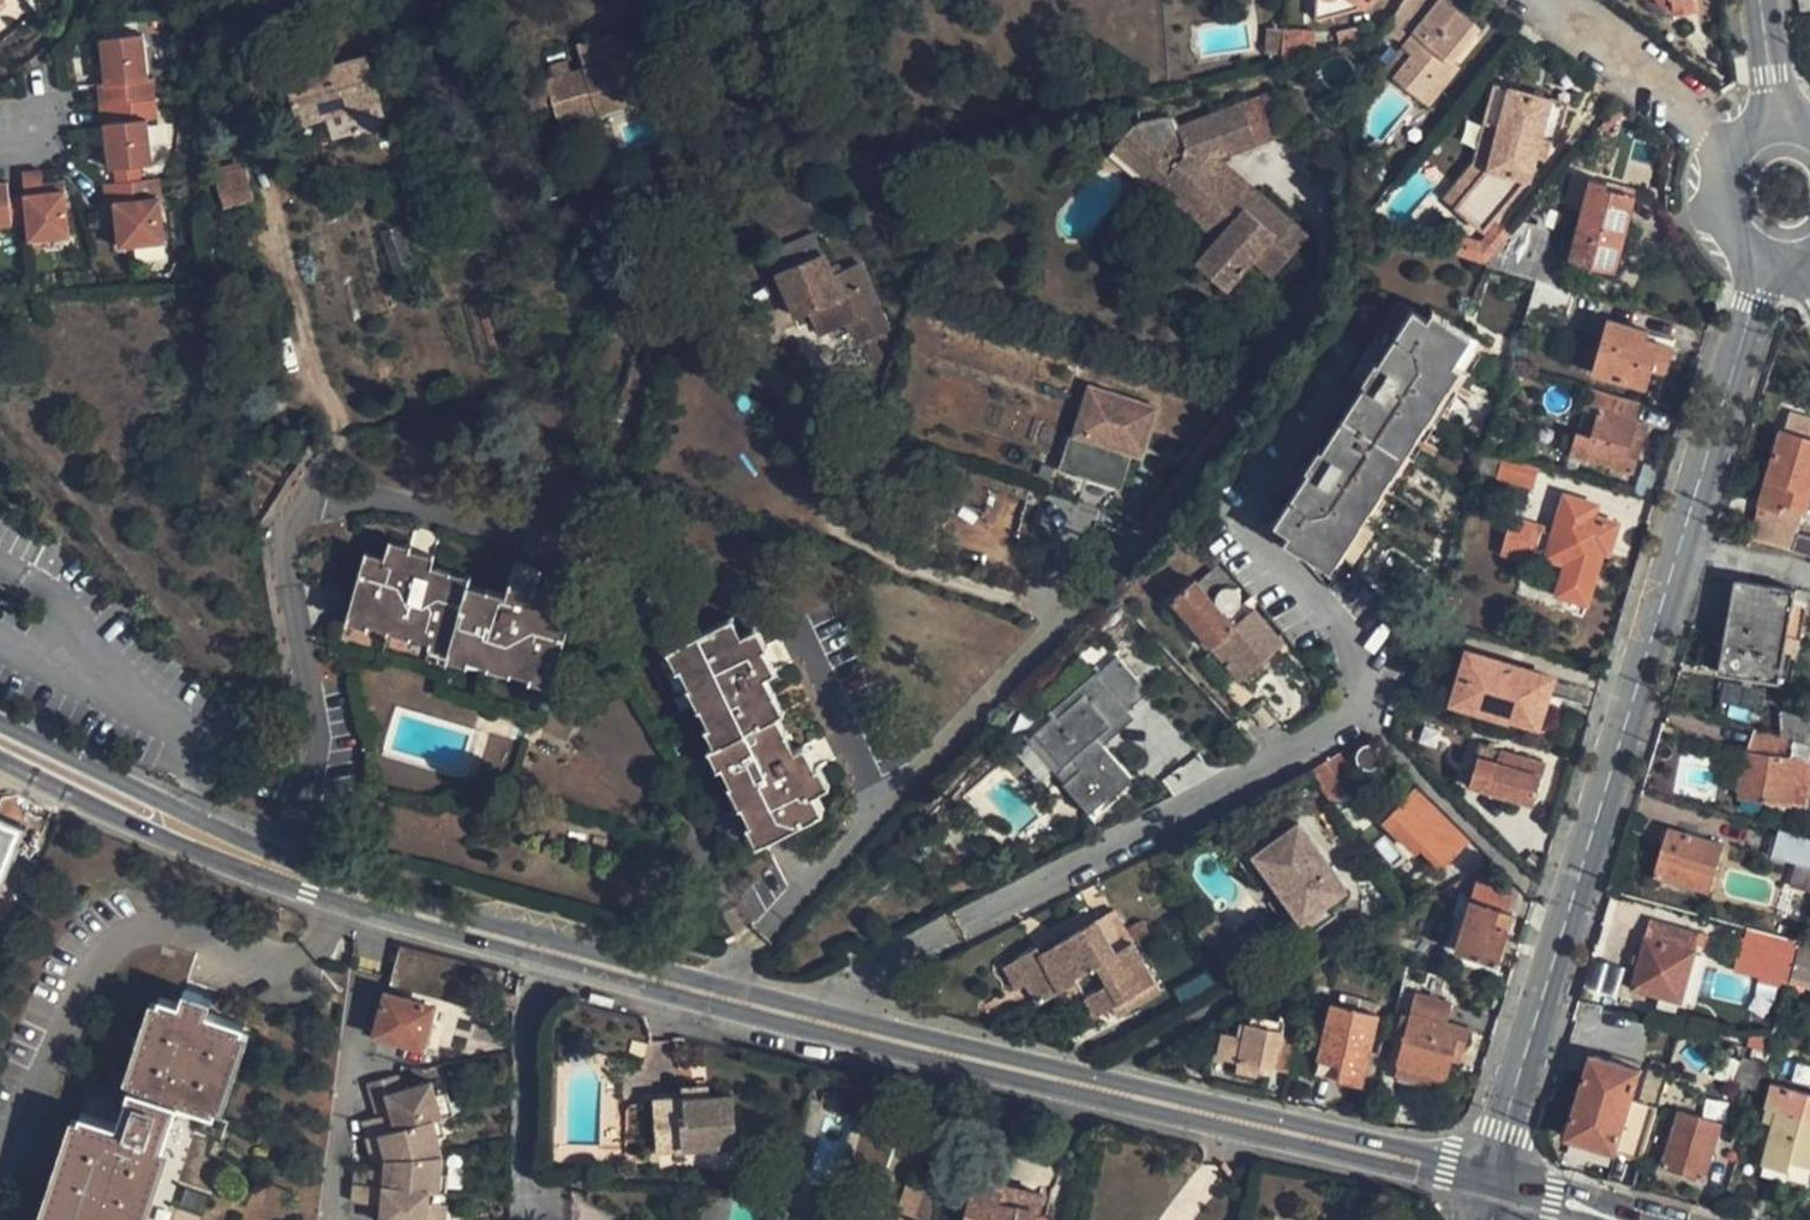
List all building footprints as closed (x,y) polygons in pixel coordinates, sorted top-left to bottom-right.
[(1365,0),(1312,0),(1311,9),(1364,1),(1365,0)] [(1381,24),(1381,29),(1397,41),(1434,0),(1402,0),(1381,24)] [(1445,0),(1443,0),(1404,49),(1414,59),(1396,81),(1429,108),(1460,70),(1455,64),(1481,30),(1445,0)] [(1296,19),(1278,16),(1277,28),(1273,53),(1272,57),(1292,51),(1296,19)] [(1273,53),(1277,28),(1260,25),(1256,50),(1273,53)] [(99,102),(155,97),(154,77),(147,78),(142,32),(101,36),(105,80),(97,81),(99,102)] [(283,72),(290,98),(316,91),(321,110),(381,94),(369,49),(283,72)] [(557,73),(545,76),(519,84),(526,107),(553,99),(560,120),(648,94),(634,49),(572,68),(568,56),(553,60),(557,73)] [(1386,73),(1396,81),(1414,59),(1404,49),(1386,73)] [(1487,167),(1456,206),(1483,228),(1524,177),(1528,178),(1533,155),(1538,135),(1548,138),(1557,139),(1564,108),(1546,104),(1547,97),(1493,84),(1484,122),(1498,125),(1487,167)] [(1257,190),(1216,158),(1284,127),(1266,87),(1235,101),(1249,131),(1202,153),(1205,161),(1251,198),(1257,190)] [(316,91),(290,98),(295,117),(321,110),(316,91)] [(155,97),(99,102),(100,120),(105,120),(109,166),(114,166),(116,180),(141,178),(139,163),(151,162),(147,116),(157,115),(155,97)] [(1546,104),(1564,108),(1566,102),(1547,97),(1546,104)] [(1129,128),(1172,163),(1153,187),(1217,239),(1197,264),(1225,286),(1251,255),(1273,272),(1308,229),(1257,190),(1251,198),(1205,161),(1202,153),(1249,131),(1235,101),(1174,128),(1172,120),(1129,128)] [(1498,125),(1484,122),(1474,160),(1444,196),(1456,206),(1487,167),(1498,125)] [(1153,187),(1172,163),(1129,128),(1110,152),(1153,187)] [(1533,155),(1544,158),(1548,138),(1538,135),(1533,155)] [(220,165),(228,197),(256,190),(248,158),(220,165)] [(1603,179),(1589,175),(1572,170),(1565,194),(1582,199),(1567,257),(1612,271),(1630,206),(1611,199),(1613,188),(1602,184),(1603,179)] [(116,180),(104,182),(106,201),(114,201),(114,208),(116,227),(117,245),(163,241),(159,197),(162,197),(160,176),(141,178),(116,180)] [(15,222),(14,219),(27,219),(25,194),(12,195),(10,180),(0,181),(0,224),(15,222)] [(27,219),(29,239),(70,236),(65,190),(25,194),(27,219)] [(116,227),(114,208),(107,209),(108,228),(116,227)] [(1455,231),(1449,250),(1486,262),(1511,232),(1497,221),(1481,240),(1455,231)] [(1511,232),(1486,262),(1536,277),(1573,288),(1579,267),(1558,261),(1564,240),(1517,226),(1511,232)] [(778,273),(798,317),(819,308),(830,329),(853,320),(861,339),(888,328),(859,262),(832,272),(823,253),(814,232),(769,253),(778,273)] [(1566,316),(1573,288),(1536,277),(1527,304),(1566,316)] [(1502,351),(1425,302),(1276,530),(1353,580),(1502,351)] [(1665,370),(1672,347),(1644,338),(1646,331),(1606,318),(1590,371),(1643,387),(1651,365),(1665,370)] [(1651,365),(1643,387),(1658,391),(1665,370),(1651,365)] [(1136,453),(1152,403),(1084,381),(1068,431),(1125,449),(1136,453)] [(1641,402),(1602,390),(1590,430),(1586,429),(1580,450),(1593,454),(1592,457),(1632,469),(1640,440),(1631,437),(1636,420),(1641,402)] [(1631,437),(1640,440),(1645,422),(1636,420),(1631,437)] [(1748,540),(1791,553),(1809,559),(1809,546),(1795,542),(1809,501),(1809,498),(1809,434),(1787,426),(1748,540)] [(1125,449),(1068,431),(1057,465),(1114,483),(1125,449)] [(1533,486),(1540,466),(1504,454),(1496,475),(1499,476),(1533,486)] [(1533,486),(1499,476),(1492,498),(1526,508),(1533,486)] [(1565,563),(1555,594),(1584,604),(1601,550),(1607,552),(1617,522),(1592,514),(1595,505),(1567,496),(1553,534),(1539,530),(1532,552),(1540,555),(1565,563)] [(1532,552),(1539,530),(1541,524),(1512,515),(1500,556),(1537,568),(1540,555),(1532,552)] [(532,673),(550,677),(565,624),(549,618),(551,612),(553,605),(532,599),(533,594),(508,587),(506,593),(488,588),(486,593),(485,600),(464,594),(466,587),(449,582),(452,570),(432,565),(434,556),(409,550),(408,555),(390,549),(388,558),(386,564),(365,559),(349,614),(368,619),(367,624),(387,630),(388,624),(412,632),(410,637),(432,643),(433,638),(450,642),(449,649),(467,654),(466,660),(486,665),(487,660),(512,666),(511,672),(531,678),(532,673)] [(365,559),(386,564),(388,558),(367,551),(365,559)] [(1169,599),(1238,678),(1281,640),(1251,606),(1228,625),(1202,596),(1225,577),(1214,566),(1191,585),(1188,582),(1169,599)] [(1736,583),(1721,675),(1783,686),(1796,593),(1736,583)] [(466,587),(464,594),(485,600),(486,593),(466,587)] [(565,624),(567,617),(551,612),(549,618),(565,624)] [(741,640),(730,620),(725,622),(735,643),(741,640)] [(757,822),(767,841),(817,816),(808,796),(813,794),(819,790),(809,771),(813,768),(803,748),(796,751),(788,735),(784,737),(778,740),(769,721),(774,718),(765,701),(775,696),(765,675),(773,671),(764,655),(759,657),(748,635),(741,640),(735,643),(725,622),(674,648),(683,667),(679,669),(690,691),(694,689),(703,706),(699,709),(708,728),(713,726),(722,743),(718,745),(727,765),(722,768),(730,783),(736,780),(746,801),(741,805),(751,825),(757,822)] [(1542,669),(1471,647),(1463,675),(1468,676),(1459,703),(1498,715),(1502,701),(1530,710),(1542,669)] [(1109,679),(1132,704),(1151,685),(1118,650),(1098,667),(1109,679)] [(1134,773),(1099,735),(1132,704),(1109,679),(1098,667),(1075,688),(1049,712),(1053,718),(1025,743),(1054,774),(1064,766),(1073,776),(1064,784),(1091,812),(1134,773)] [(1782,737),(1792,741),(1809,747),(1809,719),(1782,711),(1782,737)] [(784,737),(774,718),(769,721),(778,740),(784,737)] [(1788,803),(1793,760),(1790,759),(1792,741),(1782,737),(1754,729),(1751,753),(1743,752),(1737,796),(1788,803)] [(1469,783),(1533,804),(1545,764),(1481,742),(1469,783)] [(1317,764),(1307,771),(1328,808),(1358,792),(1335,751),(1317,764)] [(1469,837),(1415,783),(1389,808),(1419,837),(1414,843),(1439,868),(1469,837)] [(817,816),(822,813),(813,794),(808,796),(817,816)] [(1414,843),(1419,837),(1389,808),(1379,818),(1409,847),(1414,843)] [(1332,904),(1350,892),(1306,820),(1245,857),(1297,941),(1311,933),(1313,915),(1332,904)] [(1769,855),(1809,867),(1809,838),(1777,829),(1769,855)] [(1725,847),(1670,832),(1656,881),(1710,897),(1725,847)] [(1457,952),(1498,964),(1513,916),(1509,915),(1516,892),(1479,881),(1473,900),(1467,919),(1457,952)] [(1467,919),(1473,900),(1459,896),(1453,915),(1467,919)] [(1038,937),(1014,950),(1040,997),(1063,983),(1079,974),(1089,991),(1097,1009),(1113,1000),(1129,991),(1135,1001),(1163,986),(1136,935),(1128,922),(1117,902),(1066,930),(1064,927),(1039,940),(1038,937)] [(1311,933),(1339,916),(1332,904),(1313,915),(1311,933)] [(1143,914),(1128,922),(1136,935),(1151,927),(1143,914)] [(1685,993),(1700,935),(1650,922),(1632,992),(1682,1005),(1683,1002),(1692,1005),(1694,995),(1685,993)] [(1765,957),(1767,945),(1748,942),(1746,953),(1765,957)] [(1800,944),(1794,967),(1809,971),(1809,946),(1800,944)] [(1782,970),(1786,949),(1767,945),(1765,957),(1763,966),(1770,968),(1780,970),(1782,970)] [(448,996),(455,959),(399,948),(392,985),(448,996)] [(1034,999),(1040,997),(1014,950),(1003,956),(1014,976),(1018,973),(1034,999)] [(1778,981),(1780,970),(1770,968),(1768,979),(1778,981)] [(1063,983),(1073,1001),(1089,991),(1079,974),(1063,983)] [(1113,1000),(1118,1010),(1135,1001),(1129,991),(1113,1000)] [(390,992),(378,1034),(426,1047),(438,1005),(390,992)] [(1339,1005),(1378,1013),(1381,1002),(1342,993),(1339,1005)] [(182,1105),(215,1115),(244,1022),(160,996),(118,1123),(82,1112),(43,1219),(142,1219),(182,1105)] [(1467,1033),(1446,1027),(1451,1008),(1417,998),(1412,1016),(1408,1035),(1397,1075),(1445,1089),(1453,1063),(1459,1064),(1467,1033)] [(1339,1005),(1331,1003),(1313,1081),(1361,1092),(1380,1013),(1378,1013),(1339,1005)] [(1216,1058),(1290,1076),(1299,1039),(1279,1035),(1282,1022),(1245,1013),(1243,1023),(1233,1022),(1229,1035),(1223,1034),(1216,1058)] [(1408,1035),(1412,1016),(1401,1014),(1397,1032),(1408,1035)] [(1568,1141),(1617,1155),(1638,1162),(1652,1109),(1632,1103),(1641,1071),(1593,1057),(1568,1141)] [(1735,1076),(1757,1083),(1763,1065),(1740,1059),(1735,1076)] [(441,1092),(437,1080),(411,1088),(406,1072),(375,1083),(380,1099),(394,1095),(400,1113),(385,1118),(370,1123),(376,1139),(389,1134),(441,1117),(448,1115),(441,1092)] [(1754,1095),(1757,1083),(1735,1076),(1731,1089),(1754,1095)] [(441,1092),(448,1115),(461,1110),(454,1088),(441,1092)] [(675,1099),(700,1097),(700,1088),(675,1089),(675,1099)] [(1775,1088),(1769,1111),(1778,1114),(1763,1167),(1789,1175),(1792,1166),(1809,1171),(1809,1097),(1775,1088)] [(394,1095),(380,1099),(385,1118),(400,1113),(394,1095)] [(675,1099),(650,1101),(653,1152),(731,1147),(728,1096),(700,1097),(675,1099)] [(1719,1122),(1676,1111),(1658,1170),(1701,1181),(1719,1122)] [(454,1133),(448,1115),(441,1117),(447,1135),(454,1133)] [(389,1134),(396,1156),(451,1152),(447,1135),(441,1117),(389,1134)] [(381,1158),(396,1156),(389,1134),(376,1139),(381,1158)] [(380,1167),(366,1165),(365,1181),(438,1190),(447,1190),(449,1170),(451,1152),(396,1156),(396,1168),(380,1167)] [(396,1168),(396,1156),(381,1158),(380,1167),(396,1168)] [(449,1170),(447,1190),(458,1191),(460,1171),(449,1170)] [(365,1181),(362,1198),(391,1201),(398,1201),(396,1219),(435,1219),(437,1201),(438,1190),(365,1181)] [(894,1213),(917,1219),(924,1188),(903,1182),(894,1213)] [(1044,1204),(1010,1197),(1012,1190),(978,1183),(970,1219),(1040,1219),(1044,1204)] [(398,1201),(391,1201),(390,1219),(394,1219),(396,1219),(398,1201)] [(457,1203),(437,1201),(435,1219),(455,1219),(457,1203)]
